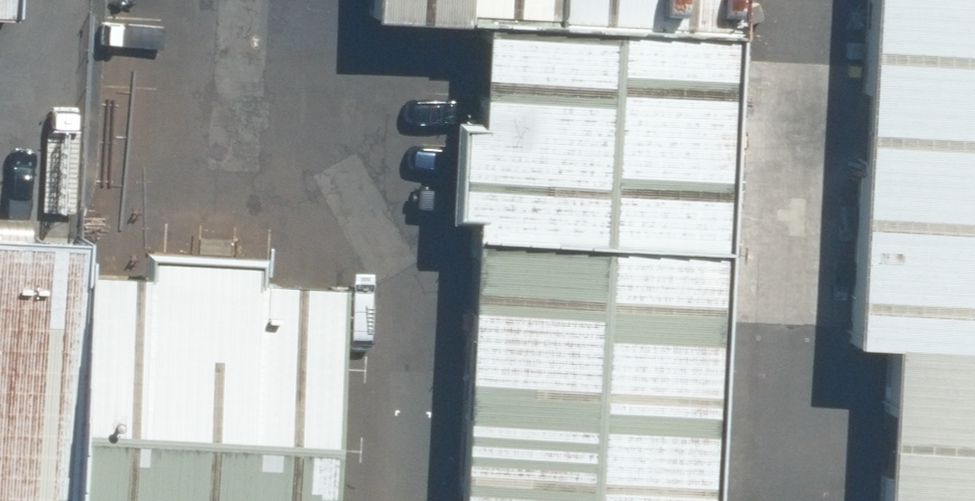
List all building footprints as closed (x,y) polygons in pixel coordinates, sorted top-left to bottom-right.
[(15,11),(15,0),(0,0),(0,10),(15,11)] [(555,0),(369,0),(368,4),(481,10),(555,14),(555,0)] [(727,24),(728,0),(555,0),(555,14),(727,24)] [(842,352),(880,354),(873,500),(974,500),(974,0),(859,0),(842,352)] [(465,204),(465,221),(715,233),(727,24),(555,14),(481,10),(476,112),(450,111),(445,203),(465,204)] [(715,233),(465,221),(449,500),(700,500),(715,233)] [(86,268),(85,223),(0,222),(0,500),(77,500),(86,268)] [(336,287),(86,268),(77,500),(324,500),(336,287)]
